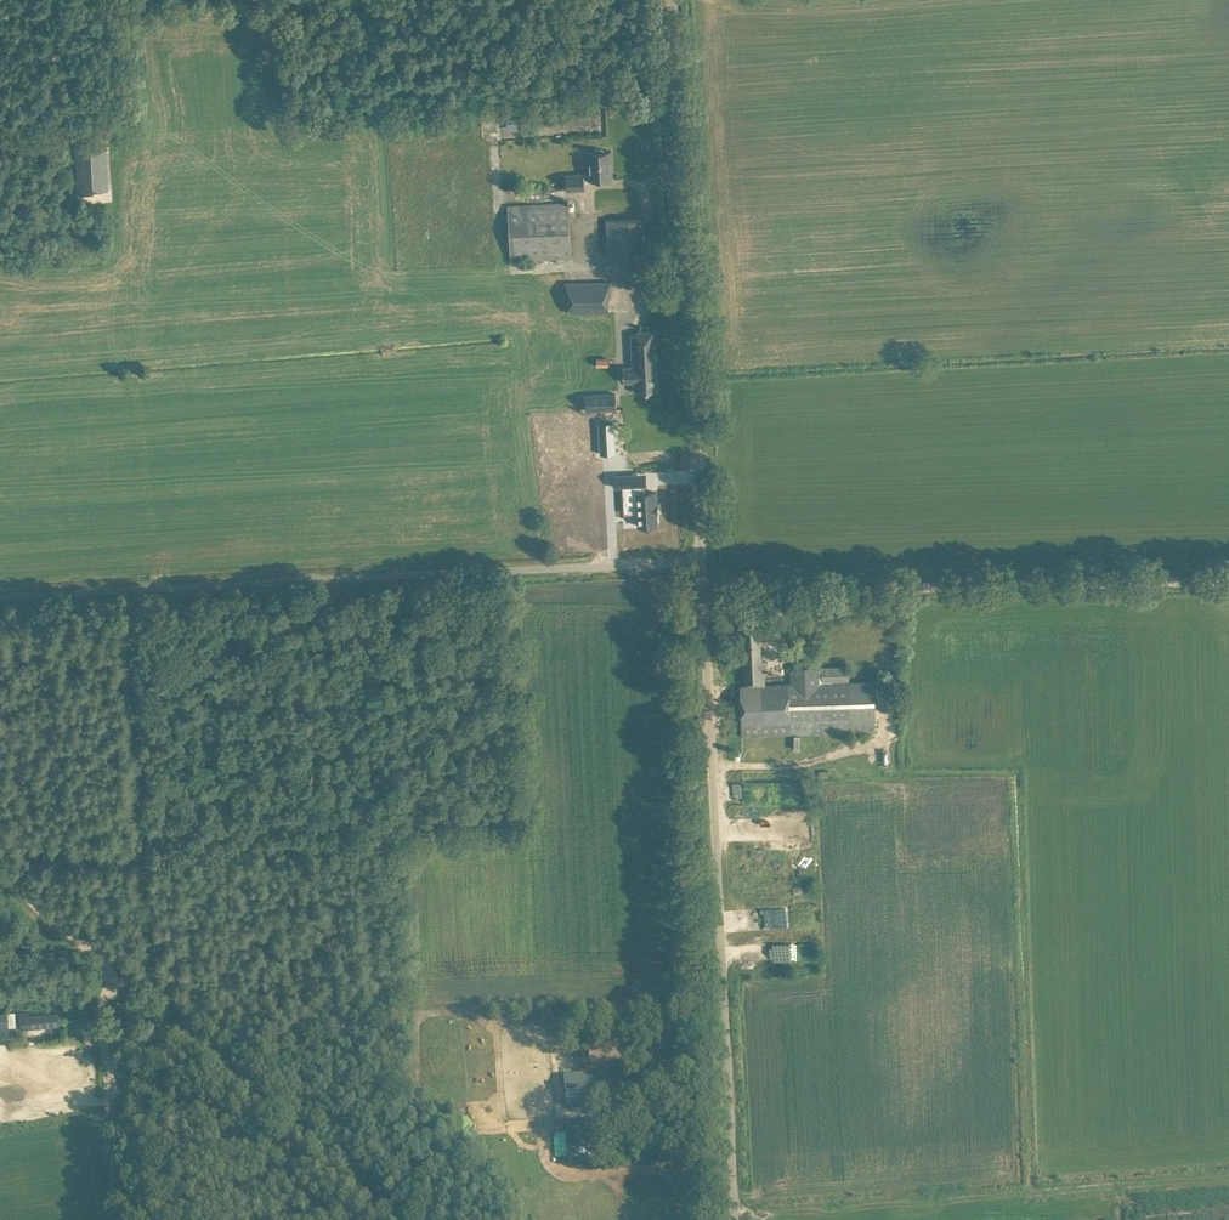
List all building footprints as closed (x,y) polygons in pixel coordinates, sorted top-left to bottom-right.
[(76,143),(79,194),(94,194),(93,190),(108,190),(106,145),(91,146),(91,143),(76,143)] [(588,151),(589,174),(589,178),(589,180),(612,178),(611,150),(604,151),(602,148),(596,148),(594,151),(588,151)] [(589,178),(589,174),(584,174),(584,173),(565,174),(566,190),(585,189),(584,178),(589,178)] [(527,188),(527,200),(544,200),(544,187),(527,188)] [(560,261),(560,257),(570,256),(567,202),(508,205),(511,260),(555,258),(556,261),(560,261)] [(647,216),(607,217),(608,263),(649,262),(647,216)] [(611,297),(610,282),(565,283),(565,298),(568,298),(569,312),(608,311),(608,297),(611,297)] [(637,366),(622,367),(623,381),(633,381),(633,384),(637,383),(638,390),(634,390),(634,391),(656,390),(653,331),(636,332),(636,333),(631,333),(632,355),(636,355),(637,366)] [(596,357),(597,365),(608,365),(608,357),(596,357)] [(616,408),(616,393),(584,394),(585,409),(616,408)] [(613,421),(599,422),(601,453),(615,452),(613,421)] [(632,473),(614,474),(615,486),(623,486),(633,485),(632,473)] [(645,488),(625,489),(626,504),(636,503),(637,513),(638,525),(647,525),(648,525),(648,524),(657,524),(655,491),(646,492),(645,488)] [(742,630),(743,650),(760,650),(759,629),(742,630)] [(789,643),(789,656),(798,656),(798,643),(789,643)] [(743,650),(745,685),(765,684),(764,670),(761,670),(760,650),(743,650)] [(791,684),(788,684),(790,733),(790,734),(874,731),(873,681),(848,682),(848,666),(819,667),(819,666),(790,667),(791,684)] [(765,684),(745,685),(740,685),(742,735),(790,733),(788,684),(788,683),(765,684)] [(785,839),(785,820),(761,819),(760,838),(785,839)] [(57,1011),(19,1015),(20,1029),(58,1025),(57,1011)] [(16,1026),(15,1012),(0,1013),(0,1027),(16,1026)] [(624,1071),(565,1075),(567,1106),(626,1101),(624,1071)] [(569,1123),(571,1149),(593,1148),(591,1122),(569,1123)] [(569,1132),(555,1132),(555,1155),(569,1155),(569,1132)] [(608,1149),(609,1156),(622,1155),(622,1148),(608,1149)]
